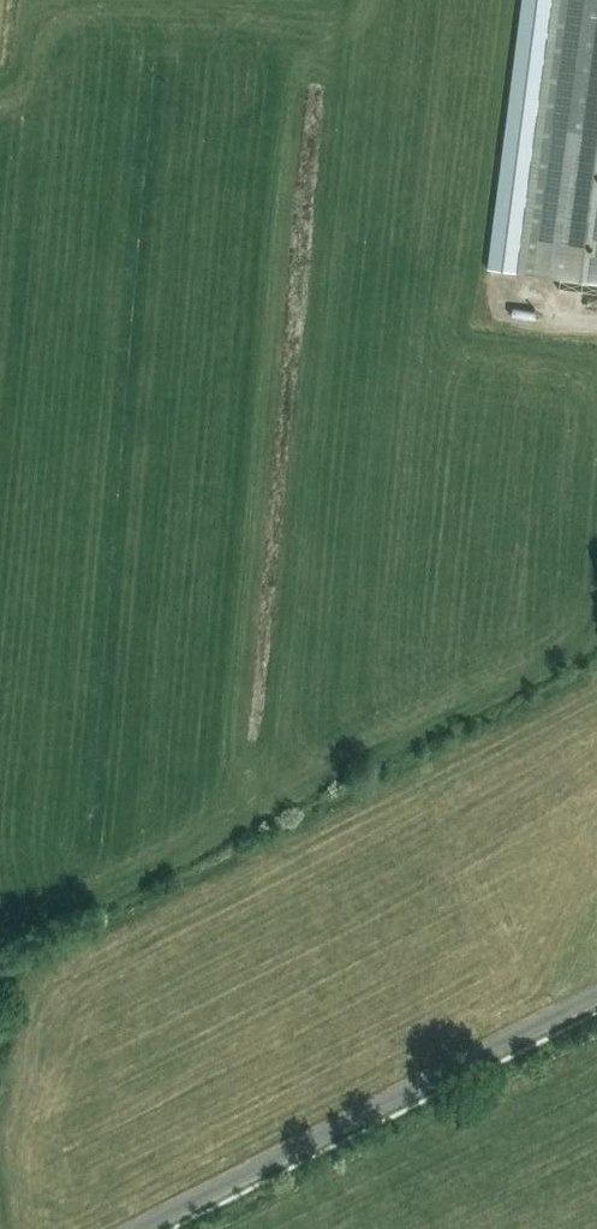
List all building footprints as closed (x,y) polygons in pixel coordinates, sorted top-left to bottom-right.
[(486,269),(518,273),(561,279),(596,284),(596,0),(521,0),(486,269)]
